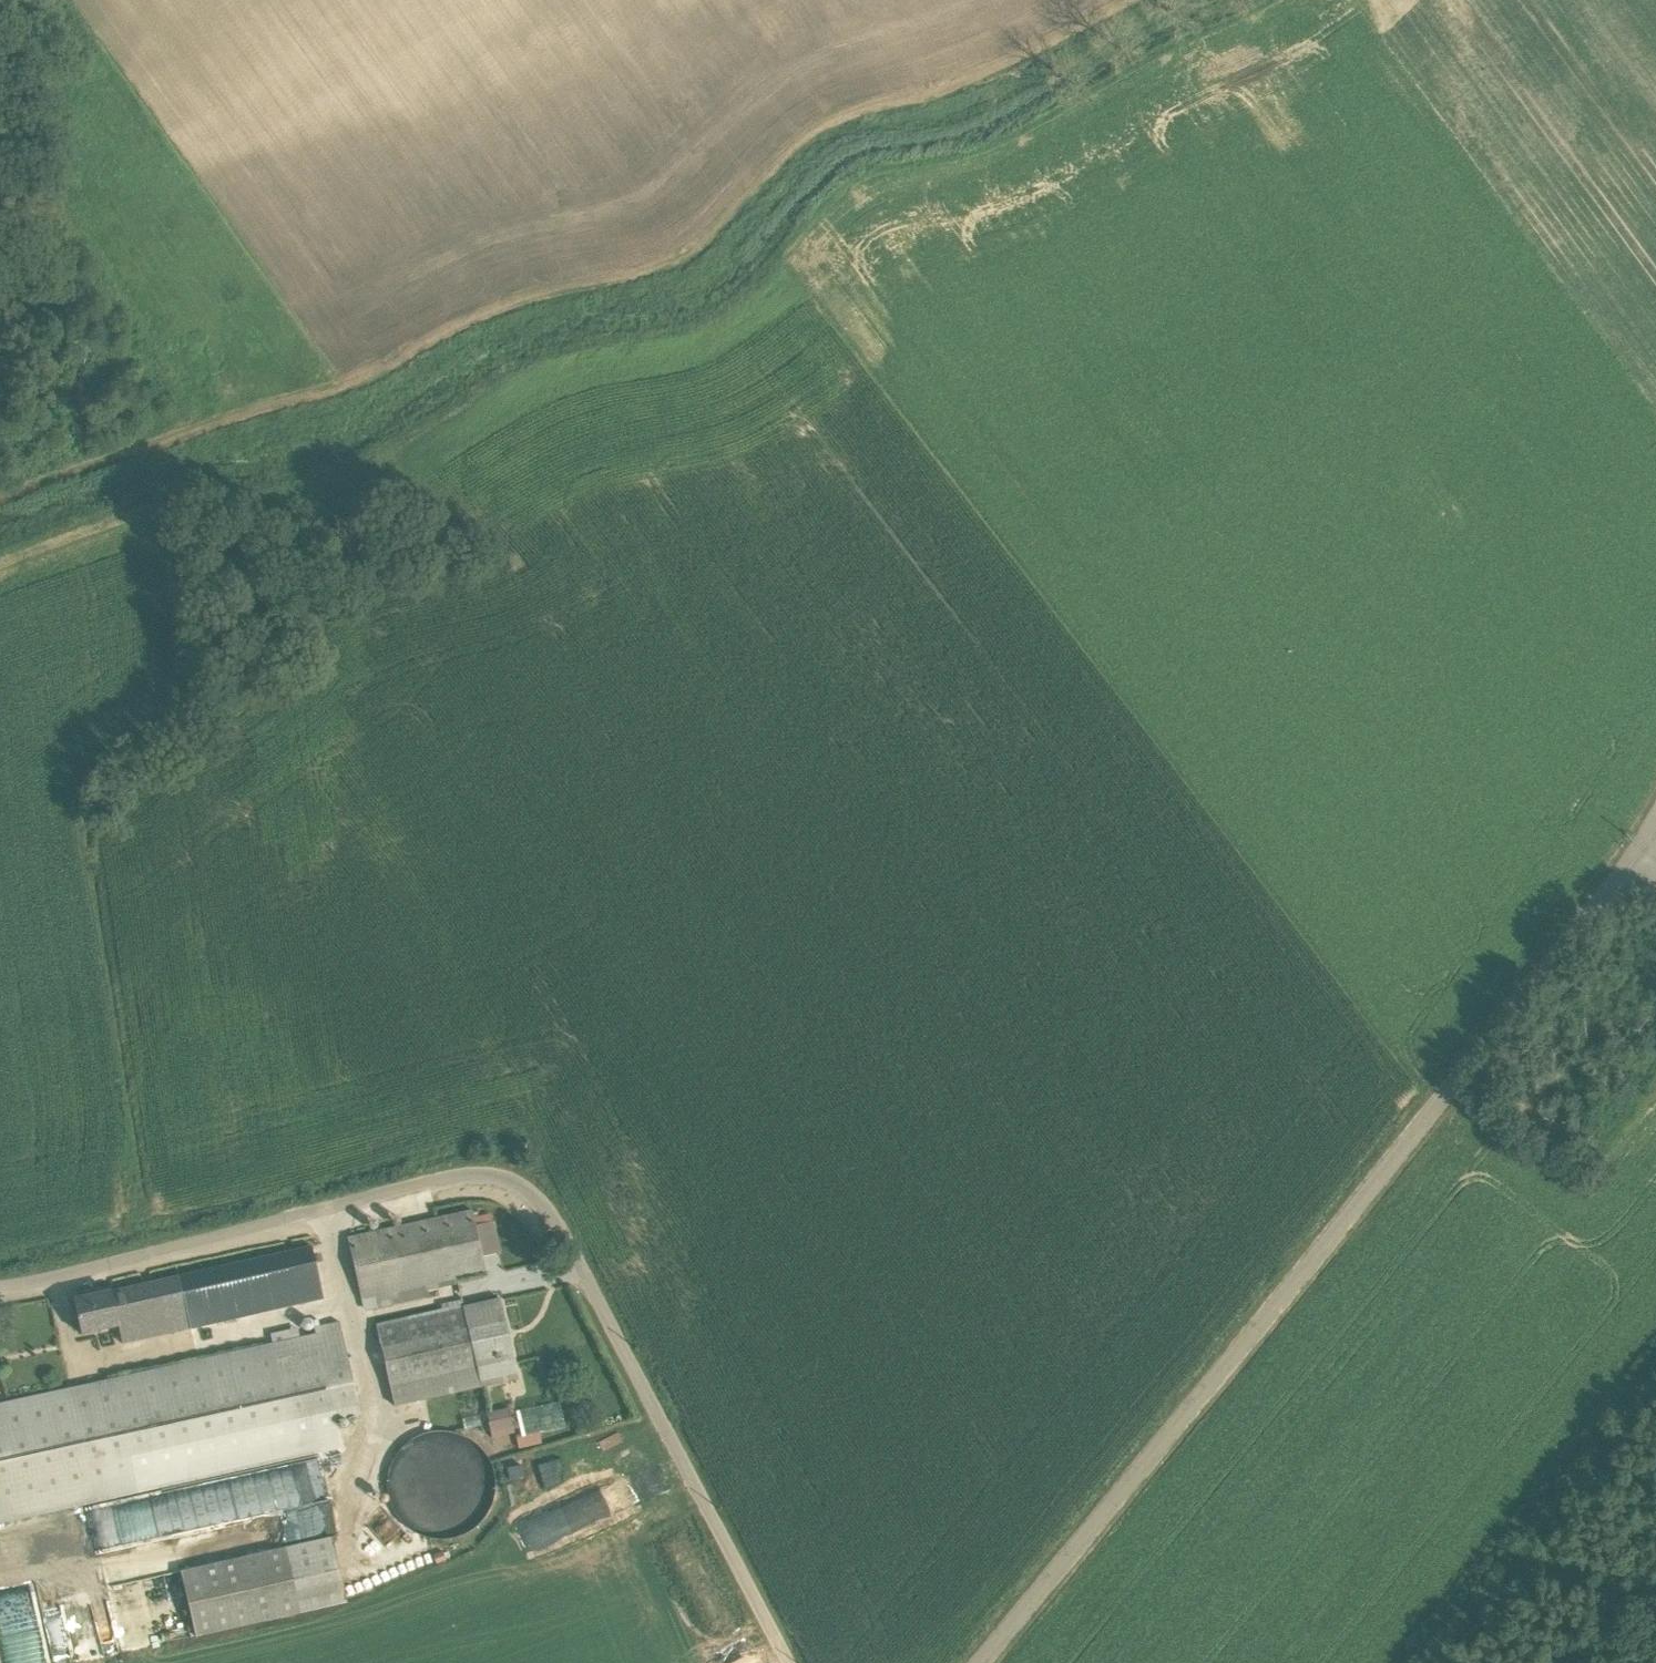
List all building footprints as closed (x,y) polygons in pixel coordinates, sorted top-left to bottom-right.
[(346,1240),(362,1312),(425,1299),(436,1295),(435,1285),(484,1273),(481,1257),(499,1253),(493,1223),(474,1227),(470,1212),(346,1240)] [(123,1347),(319,1302),(306,1248),(73,1301),(81,1338),(119,1329),(123,1347)] [(516,1380),(498,1301),(461,1309),(478,1388),(515,1380),(516,1380)] [(461,1309),(459,1302),(445,1305),(446,1309),(375,1325),(393,1407),(478,1388),(461,1309)] [(340,1330),(0,1404),(0,1525),(142,1494),(136,1465),(155,1461),(359,1416),(340,1330)] [(518,1445),(539,1443),(538,1430),(558,1428),(556,1402),(514,1406),(518,1445)] [(488,1438),(512,1432),(507,1406),(482,1411),(488,1438)] [(331,1540),(180,1573),(194,1639),(346,1605),(331,1540)] [(116,1658),(106,1584),(180,1574),(175,1542),(0,1567),(0,1662),(84,1662),(116,1658)]
